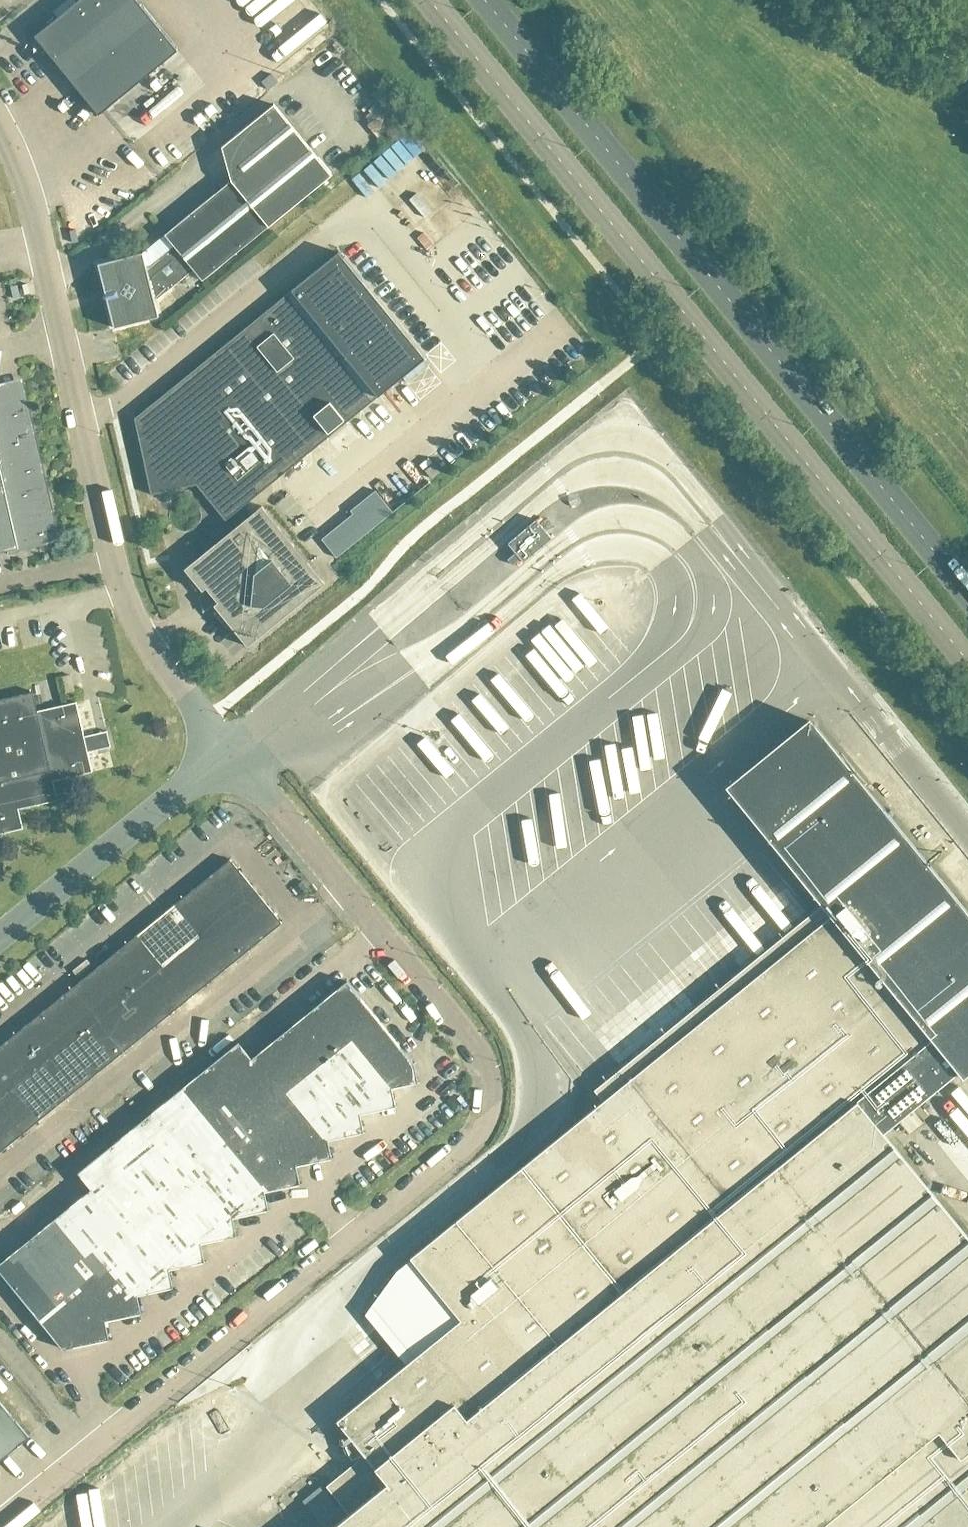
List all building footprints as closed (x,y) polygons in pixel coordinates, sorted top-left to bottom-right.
[(137,0),(78,0),(58,17),(52,10),(26,32),(25,37),(39,54),(45,55),(48,52),(99,114),(177,50),(137,0)] [(202,280),(269,226),(332,174),(274,103),(221,146),(231,179),(164,234),(173,245),(146,265),(142,252),(98,263),(104,287),(108,302),(114,327),(159,316),(154,299),(158,298),(193,270),(202,280)] [(507,247),(488,262),(496,271),(514,256),(507,247)] [(245,504),(424,357),(338,252),(135,418),(151,493),(197,484),(203,492),(200,494),(201,496),(203,494),(209,502),(207,503),(208,504),(211,502),(226,519),(237,510),(244,519),(184,568),(202,590),(206,587),(207,589),(202,593),(211,604),(216,600),(217,601),(214,604),(247,646),(325,583),(262,505),(252,513),(245,504)] [(22,377),(21,378),(0,382),(0,552),(7,550),(8,553),(19,551),(19,550),(60,541),(22,377)] [(434,465),(425,472),(432,480),(441,473),(434,465)] [(353,512),(321,537),(336,557),(368,531),(353,512)] [(524,562),(552,538),(536,518),(507,543),(524,562)] [(0,668),(0,783),(2,782),(0,773),(24,767),(21,758),(68,748),(66,738),(113,728),(95,647),(0,668)] [(882,1131),(956,1069),(959,1071),(967,1064),(967,912),(814,723),(730,791),(822,904),(594,1089),(603,1100),(521,1167),(411,1257),(412,1258),(405,1264),(454,1325),(505,1387),(388,1482),(332,1526),(967,1526),(967,1236),(882,1131)] [(86,752),(108,750),(106,735),(84,738),(86,752)] [(282,922),(230,858),(0,1046),(0,1151),(282,922)] [(328,1139),(364,1131),(360,1113),(396,1105),(392,1087),(418,1082),(414,1062),(347,980),(252,1057),(238,1041),(78,1172),(91,1188),(0,1262),(0,1271),(63,1348),(109,1338),(106,1320),(141,1313),(137,1294),(173,1287),(169,1268),(205,1261),(201,1242),(237,1235),(233,1216),(268,1209),(265,1191),(300,1183),(296,1165),(332,1157),(328,1139)] [(388,1482),(505,1387),(454,1325),(337,1420),(354,1441),(345,1445),(352,1459),(365,1454),(388,1482)] [(0,1400),(0,1459),(29,1436),(0,1400)] [(303,1501),(323,1526),(326,1526),(342,1514),(321,1487),(303,1501)]
